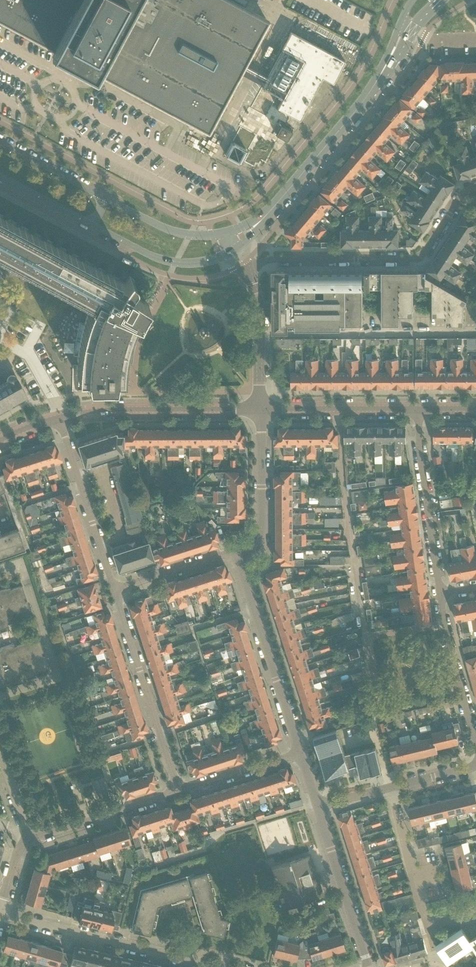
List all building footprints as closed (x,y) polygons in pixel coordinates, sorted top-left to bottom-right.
[(56,49),(54,53),(64,58),(84,69),(94,75),(96,71),(135,0),(0,0),(0,19),(56,49)] [(125,86),(197,126),(258,14),(232,0),(172,0),(125,86)] [(291,37),(276,64),(323,89),(337,62),(333,59),(335,54),(299,35),(296,40),(291,37)] [(337,62),(323,89),(335,96),(350,69),(337,62)] [(445,81),(454,81),(453,62),(445,63),(445,64),(440,64),(441,85),(440,85),(441,93),(448,92),(448,85),(445,85),(445,81)] [(453,62),(454,81),(461,81),(461,94),(467,94),(466,63),(464,63),(464,62),(453,62)] [(466,63),(467,94),(474,94),(474,80),(475,80),(475,63),(466,63)] [(424,69),(418,76),(419,77),(431,87),(439,79),(439,74),(438,64),(429,65),(425,69),(424,69)] [(411,87),(423,97),(432,105),(436,100),(430,95),(429,96),(426,93),(431,87),(419,77),(411,87)] [(404,94),(401,98),(423,116),(427,111),(421,106),(419,108),(416,105),(423,97),(411,87),(410,86),(403,93),(404,94)] [(311,90),(303,100),(320,114),(328,104),(311,90)] [(396,102),(391,108),(404,119),(410,113),(413,115),(411,118),(417,123),(421,118),(416,113),(412,110),(407,106),(400,99),(397,103),(396,102)] [(303,100),(296,109),(312,122),(320,114),(303,100)] [(391,108),(383,117),(384,118),(407,138),(410,134),(400,125),(404,119),(391,108)] [(296,109),(289,118),(305,131),(312,122),(296,109)] [(289,118),(281,126),(298,140),(305,131),(289,118)] [(384,118),(376,127),(389,138),(391,135),(402,144),(407,138),(384,118)] [(246,122),(223,164),(259,183),(270,162),(281,141),(280,140),(273,136),(246,122)] [(274,135),(273,136),(280,140),(281,141),(290,149),(298,140),(281,126),(274,135)] [(370,134),(368,136),(391,156),(395,151),(385,142),(389,138),(376,127),(370,134)] [(366,139),(361,145),(373,156),(376,152),(387,161),(391,156),(368,136),(365,139),(366,139)] [(281,141),(270,162),(276,167),(291,149),(290,149),(281,141)] [(355,151),(353,154),(376,174),(381,168),(370,159),(373,156),(361,145),(356,151),(355,151)] [(460,148),(461,148),(470,177),(475,175),(475,159),(475,157),(471,159),(466,146),(460,148)] [(458,163),(453,165),(454,166),(455,171),(459,181),(467,178),(470,177),(461,148),(460,148),(454,150),(458,163)] [(351,157),(345,164),(358,175),(362,170),(372,179),(376,174),(353,154),(351,156),(351,157)] [(413,159),(408,165),(414,169),(418,163),(413,159)] [(345,164),(337,173),(360,193),(366,186),(356,177),(358,175),(345,164)] [(408,165),(405,170),(410,174),(414,169),(408,165)] [(426,171),(422,177),(423,177),(448,194),(449,194),(450,191),(455,184),(447,178),(440,174),(438,178),(426,171)] [(336,172),(328,181),(342,193),(347,187),(357,196),(360,193),(337,173),(336,172)] [(422,177),(419,182),(430,189),(427,194),(428,194),(442,203),(448,194),(423,177),(422,177)] [(383,179),(379,184),(386,190),(390,185),(383,179)] [(325,188),(321,192),(343,210),(348,204),(342,200),(340,202),(336,199),(339,197),(342,193),(328,181),(324,187),(325,188)] [(414,189),(410,196),(436,213),(442,203),(428,194),(427,194),(425,197),(414,189)] [(315,197),(309,204),(310,205),(322,216),(329,208),(332,210),(330,212),(336,218),(338,216),(341,212),(335,207),(332,205),(327,200),(319,194),(316,198),(315,197)] [(410,196),(407,200),(418,208),(416,212),(415,213),(430,222),(436,213),(410,196)] [(310,205),(301,216),(322,235),(325,231),(326,230),(321,225),(319,227),(315,224),(322,216),(310,205)] [(403,205),(400,210),(412,218),(409,222),(415,226),(423,232),(428,225),(430,222),(415,213),(404,205),(403,205)] [(23,288),(20,293),(27,297),(34,300),(37,296),(69,313),(70,310),(85,318),(84,323),(79,322),(73,355),(77,355),(76,375),(78,375),(78,376),(86,376),(87,382),(88,383),(113,383),(114,382),(115,375),(121,375),(122,375),(122,370),(122,366),(122,361),(124,350),(126,340),(129,329),(133,319),(139,321),(139,320),(138,320),(140,316),(141,317),(141,316),(140,316),(142,313),(143,312),(142,312),(144,309),(145,309),(144,308),(148,303),(130,291),(129,291),(134,284),(135,283),(135,282),(135,281),(135,280),(134,279),(130,276),(130,275),(129,275),(124,282),(120,279),(120,278),(0,213),(0,276),(23,288)] [(458,224),(475,236),(475,228),(475,227),(475,222),(464,214),(458,224)] [(292,226),(305,237),(312,229),(315,232),(313,234),(319,238),(322,235),(301,216),(292,226)] [(341,229),(341,237),(341,247),(350,247),(353,247),(353,217),(353,216),(346,216),(346,229),(341,229)] [(353,217),(353,247),(356,247),(364,247),(364,229),(359,229),(359,216),(353,216),(353,217)] [(364,229),(364,247),(373,247),(375,247),(375,217),(375,216),(368,216),(368,229),(364,229)] [(375,217),(375,247),(378,247),(387,247),(387,216),(386,216),(382,216),(375,216),(375,217)] [(387,247),(386,247),(387,247),(390,247),(398,247),(398,237),(398,229),(393,229),(393,216),(387,216),(387,247)] [(452,234),(465,243),(468,239),(475,244),(475,236),(458,224),(452,234)] [(291,225),(285,233),(291,238),(292,240),(292,247),(302,247),(302,246),(303,246),(303,238),(305,237),(292,226),(291,225)] [(452,234),(445,243),(470,260),(474,254),(463,247),(465,243),(452,234)] [(445,243),(439,253),(453,262),(456,258),(467,265),(470,260),(445,243)] [(433,261),(432,262),(458,279),(462,273),(451,265),(453,262),(439,253),(433,262),(433,261)] [(458,279),(432,262),(426,271),(440,280),(443,276),(455,284),(458,279)] [(290,272),(290,277),(286,277),(287,325),(295,325),(295,330),(341,329),(341,325),(363,325),(363,271),(290,272)] [(382,271),(382,325),(399,325),(399,316),(413,316),(413,289),(419,289),(418,271),(382,271)] [(290,277),(290,272),(287,273),(286,272),(274,272),(274,287),(273,287),(273,300),(274,300),(274,331),(287,331),(287,325),(286,277),(290,277)] [(425,276),(425,289),(432,289),(432,316),(446,316),(446,325),(464,325),(464,306),(467,300),(426,276),(425,276)] [(467,350),(475,350),(475,338),(467,338),(467,350)] [(302,339),(275,339),(275,351),(302,350),(302,339)] [(393,360),(393,387),(404,387),(404,360),(404,359),(402,359),(402,372),(398,372),(398,360),(393,360)] [(404,360),(404,387),(405,387),(414,387),(413,377),(413,372),(408,372),(408,359),(404,359),(404,360)] [(422,359),(416,359),(416,377),(416,387),(427,387),(427,372),(422,372),(422,359)] [(430,372),(427,372),(427,387),(437,387),(437,359),(430,359),(430,372)] [(443,359),(437,359),(437,387),(447,387),(447,372),(443,372),(443,359)] [(450,372),(447,372),(447,387),(457,387),(457,359),(450,359),(450,372)] [(463,359),(457,359),(457,387),(467,387),(467,372),(467,371),(463,371),(463,359)] [(467,371),(467,372),(467,387),(475,387),(475,359),(470,359),(470,371),(467,371)] [(296,373),(292,373),(292,388),(303,388),(303,373),(302,373),(302,360),(296,360),(296,373)] [(306,373),(303,373),(303,388),(313,388),(313,360),(306,360),(306,373)] [(313,360),(313,388),(323,388),(323,374),(323,372),(318,372),(318,360),(313,360)] [(325,372),(323,372),(323,374),(323,388),(333,388),(333,360),(325,360),(325,372)] [(333,360),(333,388),(343,388),(343,373),(343,372),(338,372),(338,360),(333,360)] [(345,372),(343,372),(343,373),(343,388),(353,388),(353,360),(345,360),(345,372)] [(353,360),(353,388),(363,388),(363,373),(363,372),(358,372),(358,360),(353,360)] [(365,372),(363,372),(363,373),(363,388),(373,388),(373,360),(365,360),(365,372)] [(373,360),(373,388),(383,388),(383,373),(383,372),(378,372),(378,360),(373,360)] [(383,372),(383,373),(383,388),(393,387),(393,360),(385,360),(386,372),(383,372)] [(26,394),(21,385),(15,374),(14,374),(14,373),(13,373),(12,373),(11,373),(10,373),(9,373),(9,374),(8,374),(8,375),(8,376),(8,377),(8,378),(9,380),(0,385),(0,408),(26,394)] [(385,427),(375,428),(375,456),(381,456),(381,443),(385,443),(385,427)] [(395,427),(385,427),(385,443),(389,443),(389,456),(391,456),(395,456),(395,427)] [(395,427),(395,456),(395,464),(401,464),(401,443),(406,443),(405,427),(395,427)] [(128,435),(123,435),(123,452),(124,454),(125,457),(128,457),(128,452),(128,447),(139,447),(139,430),(137,430),(137,428),(128,428),(128,435)] [(230,430),(228,430),(228,446),(239,446),(239,451),(244,451),(244,435),(239,435),(239,428),(230,428),(230,430)] [(279,436),(274,436),(274,446),(284,446),(284,459),(290,459),(290,455),(290,429),(288,429),(288,428),(279,428),(279,436)] [(324,429),(322,429),(322,446),(324,446),(324,451),(333,451),(333,452),(333,456),(338,456),(338,444),(338,434),(333,434),(333,428),(324,428),(324,429)] [(355,428),(345,428),(345,434),(345,443),(349,442),(349,455),(355,455),(355,428)] [(365,428),(355,428),(355,455),(361,455),(361,443),(365,443),(365,428)] [(375,428),(365,428),(365,443),(369,443),(369,456),(375,456),(375,428)] [(433,428),(433,443),(439,443),(439,442),(446,442),(446,443),(446,441),(446,428),(433,428)] [(446,441),(446,443),(452,443),(452,442),(459,442),(459,443),(459,442),(459,441),(459,428),(446,428),(446,441)] [(459,441),(459,442),(465,442),(465,441),(472,441),(472,438),(472,429),(472,428),(459,428),(459,441)] [(301,429),(290,429),(290,455),(290,459),(294,459),(294,447),(301,447),(301,446),(301,429)] [(311,429),(301,429),(301,446),(301,447),(307,447),(307,459),(311,459),(311,455),(311,429)] [(322,429),(311,429),(311,455),(311,459),(317,459),(317,446),(322,446),(322,429)] [(150,430),(139,430),(139,447),(145,447),(145,460),(150,460),(150,430)] [(161,430),(150,430),(150,460),(154,460),(154,447),(161,447),(161,430)] [(172,430),(161,430),(161,447),(167,447),(167,460),(172,460),(172,430)] [(183,430),(172,430),(172,460),(178,460),(178,447),(183,447),(183,430)] [(195,430),(183,430),(183,447),(189,447),(189,460),(195,460),(195,430)] [(206,430),(195,430),(195,460),(200,460),(200,447),(206,447),(206,430)] [(217,430),(206,430),(206,447),(213,447),(213,459),(217,459),(217,430)] [(228,430),(217,430),(217,459),(222,459),(222,446),(228,446),(228,430)] [(116,432),(78,445),(84,465),(90,464),(90,465),(118,456),(120,465),(111,467),(127,523),(125,524),(130,542),(112,547),(112,546),(110,546),(118,572),(154,560),(150,549),(149,544),(149,543),(148,543),(147,537),(125,457),(124,454),(123,452),(123,435),(122,435),(123,432),(122,432),(122,433),(116,433),(116,432)] [(45,450),(54,478),(58,476),(54,464),(62,461),(58,450),(56,450),(54,445),(45,448),(45,450)] [(45,450),(35,453),(40,469),(45,467),(49,479),(54,478),(45,450)] [(35,453),(25,456),(34,484),(39,483),(35,470),(40,469),(35,453)] [(25,456),(16,459),(21,475),(25,474),(29,486),(34,484),(25,456)] [(7,467),(2,468),(4,472),(4,474),(6,481),(8,484),(13,483),(12,479),(11,478),(21,475),(16,459),(15,459),(14,458),(5,461),(7,467)] [(335,462),(323,462),(323,472),(335,472),(335,462)] [(237,472),(215,472),(215,478),(224,478),(226,478),(226,485),(244,485),(244,477),(237,477),(237,472)] [(281,477),(274,477),(274,486),(276,486),(276,487),(293,487),(293,485),(301,485),(301,472),(291,472),(281,472),(281,477)] [(0,476),(0,480),(1,482),(5,490),(4,490),(17,528),(18,528),(20,534),(25,549),(29,548),(25,536),(8,484),(6,481),(4,474),(0,476)] [(396,490),(384,491),(385,499),(385,498),(415,494),(413,483),(395,486),(396,490)] [(213,492),(213,497),(243,497),(243,486),(244,486),(244,485),(226,485),(226,492),(213,492)] [(293,487),(276,487),(276,498),(303,497),(306,497),(306,491),(293,491),(293,487)] [(351,491),(353,502),(369,500),(368,489),(351,491)] [(56,502),(59,511),(74,506),(74,505),(76,505),(73,496),(66,498),(65,493),(49,498),(51,504),(56,502)] [(398,503),(398,508),(416,505),(415,494),(385,499),(386,505),(398,503)] [(226,503),(226,509),(244,509),(244,507),(243,507),(243,497),(213,497),(213,503),(226,503)] [(303,497),(276,498),(276,508),(293,508),(293,503),(306,502),(306,497),(303,497)] [(336,497),(320,497),(320,505),(336,505),(342,504),(341,497),(336,497)] [(452,498),(440,500),(441,508),(453,506),(452,498)] [(387,513),(388,520),(418,516),(416,505),(398,508),(399,511),(387,513)] [(53,518),(54,523),(77,515),(74,506),(59,511),(60,516),(53,518)] [(37,508),(24,512),(25,513),(25,514),(27,519),(31,518),(40,515),(37,508)] [(293,508),(276,508),(276,518),(303,518),(306,518),(306,513),(293,513),(293,508)] [(460,508),(451,509),(452,514),(457,513),(458,522),(462,521),(461,517),(461,513),(460,509),(460,508)] [(244,509),(226,509),(226,517),(217,517),(217,522),(238,522),(238,517),(244,517),(244,509)] [(357,514),(358,523),(371,522),(370,512),(357,514)] [(63,524),(65,530),(80,525),(77,515),(54,523),(55,526),(63,524)] [(388,520),(379,521),(380,527),(389,526),(401,525),(401,529),(419,526),(418,516),(388,520)] [(36,517),(27,520),(30,527),(29,527),(30,530),(39,528),(38,524),(36,517)] [(303,518),(276,518),(276,529),(293,529),(293,524),(300,524),(306,524),(306,518),(303,518)] [(325,527),(339,527),(339,518),(325,518),(325,527)] [(204,521),(199,522),(207,548),(208,548),(208,549),(218,546),(216,540),(218,540),(215,529),(207,531),(204,521)] [(199,534),(193,535),(198,551),(207,548),(199,522),(196,523),(199,534)] [(59,538),(60,542),(83,534),(80,525),(65,530),(67,535),(59,538)] [(390,534),(391,541),(421,537),(419,526),(401,529),(402,533),(390,534)] [(2,533),(0,534),(0,558),(25,549),(20,534),(18,528),(17,528),(2,533)] [(184,528),(180,529),(188,554),(198,551),(193,535),(187,537),(184,528)] [(179,540),(174,542),(179,557),(188,554),(180,529),(176,530),(179,540)] [(293,529),(276,529),(276,539),(276,540),(306,539),(306,534),(293,534),(293,529)] [(83,534),(60,542),(61,546),(69,543),(71,549),(71,548),(86,544),(83,534)] [(164,534),(161,535),(169,560),(179,557),(174,542),(167,544),(164,534)] [(159,546),(150,549),(154,560),(158,558),(160,564),(169,562),(168,560),(169,560),(161,535),(156,536),(159,546)] [(375,535),(364,537),(365,544),(376,542),(375,535)] [(404,546),(404,550),(422,548),(421,537),(391,541),(392,548),(404,546)] [(306,539),(276,540),(276,549),(276,550),(293,550),(293,549),(293,546),(302,546),(306,546),(306,539)] [(73,555),(65,558),(67,562),(90,555),(89,553),(86,544),(71,548),(71,549),(73,555)] [(467,546),(467,547),(473,576),(475,575),(475,557),(474,545),(467,546)] [(463,560),(459,560),(462,578),(473,576),(467,547),(467,546),(460,548),(463,560)] [(393,556),(394,562),(424,558),(422,548),(404,550),(405,554),(393,556)] [(449,563),(448,563),(451,580),(462,578),(459,560),(457,548),(450,550),(453,562),(449,563)] [(37,550),(28,553),(31,562),(32,561),(40,558),(37,550)] [(276,550),(275,550),(275,560),(282,560),(282,565),(292,565),(304,565),(304,560),(304,559),(293,559),(293,550),(276,550)] [(375,554),(363,556),(365,567),(376,565),(375,554)] [(90,555),(67,562),(68,566),(76,564),(77,567),(78,569),(93,564),(92,562),(90,555)] [(331,557),(330,557),(330,565),(344,565),(344,557),(331,557)] [(40,558),(32,561),(34,568),(43,565),(41,558),(40,558)] [(407,567),(407,571),(408,571),(425,569),(424,558),(394,562),(395,569),(407,567)] [(80,577),(76,579),(77,584),(83,582),(93,579),(91,575),(97,573),(95,564),(93,564),(78,569),(80,577)] [(376,565),(365,567),(366,576),(381,574),(380,564),(376,565)] [(214,568),(215,569),(223,594),(227,593),(224,583),(231,581),(228,570),(226,570),(224,565),(214,568)] [(268,580),(263,582),(266,591),(268,591),(267,590),(283,585),(281,579),(287,577),(284,568),(282,569),(266,574),(268,580)] [(215,569),(205,573),(210,588),(216,586),(219,596),(223,594),(215,569)] [(396,577),(397,584),(427,580),(425,569),(408,571),(407,571),(408,575),(396,577)] [(205,573),(195,576),(203,601),(208,600),(204,590),(210,588),(205,573)] [(195,576),(185,579),(190,594),(196,592),(199,603),(203,601),(195,576)] [(51,582),(53,591),(65,587),(62,579),(51,582)] [(175,580),(183,607),(187,606),(184,596),(190,594),(185,579),(176,582),(175,580)] [(183,607),(175,580),(166,583),(168,590),(164,591),(167,602),(176,599),(179,609),(183,607)] [(410,589),(410,593),(428,590),(427,580),(397,584),(398,591),(410,589)] [(284,591),(292,589),(290,583),(283,585),(284,591)] [(74,598),(76,602),(98,595),(95,586),(89,588),(88,585),(77,589),(79,597),(74,598)] [(268,591),(271,600),(294,593),(293,590),(293,589),(292,589),(284,591),(283,585),(267,590),(268,591)] [(6,627),(6,626),(8,626),(7,623),(17,620),(20,619),(19,617),(21,616),(21,617),(28,614),(31,613),(27,601),(24,602),(23,598),(26,598),(22,586),(20,587),(19,586),(12,588),(12,589),(10,590),(10,587),(6,588),(0,590),(0,629),(6,627)] [(309,586),(301,588),(302,591),(302,594),(311,591),(309,586)] [(399,598),(400,605),(430,601),(428,590),(410,593),(411,596),(399,598)] [(271,600),(274,610),(296,603),(294,597),(295,597),(294,593),(271,600)] [(98,595),(76,602),(77,606),(82,604),(84,612),(96,609),(95,606),(101,604),(98,595)] [(134,616),(159,608),(158,603),(148,607),(145,597),(135,601),(136,605),(130,607),(133,616),(134,616)] [(387,606),(386,599),(371,601),(372,608),(387,606)] [(464,602),(468,620),(470,631),(474,631),(475,630),(475,606),(475,600),(464,602)] [(413,610),(413,614),(431,612),(430,601),(400,605),(401,612),(413,610)] [(468,620),(464,602),(454,604),(457,621),(461,620),(463,633),(470,632),(470,631),(468,620)] [(274,610),(277,620),(300,612),(299,608),(298,609),(296,603),(274,610)] [(316,605),(307,608),(309,613),(317,611),(316,605)] [(134,616),(137,626),(153,621),(150,614),(160,611),(159,608),(134,616)] [(88,625),(85,626),(85,627),(87,631),(87,632),(112,624),(112,623),(113,622),(110,613),(104,615),(103,611),(93,614),(92,614),(92,615),(86,617),(88,625)] [(277,620),(280,629),(295,625),(293,619),(302,616),(300,612),(277,620)] [(413,614),(401,616),(402,622),(414,620),(415,625),(433,623),(431,612),(413,614)] [(337,618),(331,621),(332,625),(336,624),(353,620),(351,613),(337,617),(337,618)] [(228,627),(231,636),(246,631),(246,630),(247,630),(244,621),(238,623),(236,618),(216,625),(217,630),(228,627)] [(137,626),(140,636),(166,628),(164,623),(154,626),(153,621),(137,626)] [(188,621),(174,625),(177,635),(191,631),(189,625),(188,621)] [(280,629),(283,639),(306,632),(305,628),(304,628),(302,622),(295,625),(280,629)] [(98,631),(100,638),(115,633),(112,624),(87,632),(88,635),(98,631)] [(140,636),(144,646),(159,641),(157,634),(167,631),(166,628),(140,636)] [(224,643),(225,648),(249,641),(246,631),(231,636),(232,641),(224,643)] [(306,632),(283,639),(286,649),(301,644),(300,638),(308,636),(306,632)] [(91,646),(93,651),(118,643),(115,633),(100,638),(101,643),(91,646)] [(198,649),(195,640),(188,643),(191,652),(198,649)] [(5,685),(6,686),(11,684),(11,685),(13,685),(24,682),(24,681),(25,681),(25,679),(27,678),(34,675),(37,674),(37,672),(38,671),(39,672),(46,669),(48,668),(45,656),(42,657),(40,653),(43,652),(40,641),(37,641),(29,643),(30,644),(28,644),(27,642),(24,643),(16,645),(17,646),(14,646),(13,643),(12,644),(12,643),(1,647),(0,648),(0,687),(5,685)] [(144,646),(147,655),(172,647),(170,643),(160,646),(159,641),(144,646)] [(235,649),(237,655),(252,650),(249,641),(225,648),(226,651),(235,649)] [(118,643),(93,651),(94,655),(96,654),(97,660),(106,657),(106,658),(121,653),(118,643)] [(286,649),(290,659),(313,651),(312,648),(303,650),(301,644),(286,649)] [(462,647),(465,656),(474,654),(472,644),(462,647)] [(147,655),(150,665),(165,660),(163,654),(173,651),(172,647),(147,655)] [(357,648),(348,652),(351,659),(360,656),(357,648)] [(230,663),(232,667),(255,660),(252,650),(237,655),(238,660),(230,663)] [(290,659),(293,669),(308,664),(306,658),(314,656),(313,651),(290,659)] [(98,666),(99,671),(125,663),(121,653),(106,658),(108,663),(98,666)] [(80,655),(73,657),(75,664),(82,662),(80,655)] [(468,668),(475,666),(475,656),(466,659),(468,668)] [(165,660),(150,665),(153,675),(178,667),(177,663),(173,664),(171,658),(165,660)] [(241,668),(243,674),(258,669),(255,660),(232,667),(233,671),(241,668)] [(110,671),(112,677),(128,672),(125,663),(99,671),(100,675),(110,671)] [(293,669),(296,678),(319,671),(318,667),(310,670),(308,664),(293,669)] [(153,675),(156,685),(171,680),(170,674),(180,671),(178,667),(153,675)] [(236,683),(238,686),(261,679),(258,669),(243,674),(245,680),(236,683)] [(296,678),(299,688),(314,683),(312,678),(321,675),(319,671),(296,678)] [(363,671),(351,674),(354,682),(365,679),(363,671)] [(104,686),(105,690),(131,682),(128,672),(112,677),(114,683),(104,686)] [(247,688),(249,693),(264,688),(261,679),(238,686),(239,691),(247,688)] [(156,685),(159,694),(184,686),(183,683),(173,686),(171,680),(156,685)] [(117,691),(118,697),(134,692),(131,682),(105,690),(107,695),(117,691)] [(299,688),(302,698),(325,691),(324,687),(316,689),(314,683),(299,688)] [(84,686),(78,688),(78,689),(81,699),(88,696),(86,691),(89,690),(87,685),(84,686)] [(159,694),(162,704),(177,699),(176,694),(186,691),(184,686),(159,694)] [(243,702),(244,706),(267,698),(264,688),(249,693),(251,700),(243,702)] [(302,698),(305,708),(320,703),(319,698),(327,696),(325,691),(302,698)] [(110,706),(112,710),(137,702),(134,692),(118,697),(120,703),(110,706)] [(253,708),(255,713),(271,708),(267,698),(244,706),(245,710),(253,708)] [(162,704),(165,714),(191,706),(190,703),(180,706),(177,699),(162,704)] [(214,700),(198,705),(201,708),(206,706),(218,710),(214,700)] [(123,711),(125,716),(140,711),(137,702),(112,710),(113,715),(123,711)] [(305,708),(308,718),(334,710),(332,706),(322,709),(320,703),(305,708)] [(166,715),(164,715),(167,724),(173,722),(175,727),(184,724),(185,723),(192,721),(189,712),(192,711),(191,706),(165,714),(166,715)] [(249,722),(250,725),(274,717),(271,708),(255,713),(257,719),(249,722)] [(308,718),(307,718),(310,727),(316,725),(317,730),(328,726),(325,717),(335,714),(334,710),(308,718)] [(117,726),(118,729),(143,721),(140,711),(125,716),(127,723),(117,726)] [(260,727),(261,732),(277,727),(274,717),(250,725),(252,730),(260,727)] [(101,734),(117,729),(114,720),(98,725),(101,734)] [(143,721),(118,729),(118,730),(119,734),(120,734),(124,732),(127,741),(143,737),(142,732),(148,730),(145,721),(144,722),(143,721)] [(454,727),(443,730),(447,746),(448,748),(454,747),(455,745),(455,744),(458,743),(457,736),(458,736),(457,735),(456,735),(456,734),(461,732),(459,722),(455,723),(453,724),(454,727)] [(277,727),(261,732),(264,741),(260,743),(261,748),(276,743),(275,738),(281,736),(278,727),(277,728),(277,727)] [(337,729),(314,737),(326,776),(358,766),(361,776),(381,771),(376,747),(345,755),(337,729)] [(421,732),(422,739),(426,755),(437,752),(432,733),(432,729),(421,732)] [(443,730),(432,733),(437,752),(438,752),(437,748),(447,746),(443,730)] [(113,732),(100,736),(102,741),(105,749),(111,747),(108,739),(114,737),(113,732)] [(219,737),(214,739),(223,765),(232,762),(227,747),(222,748),(219,737)] [(236,744),(227,747),(232,762),(233,762),(233,764),(242,761),(240,755),(245,753),(240,738),(239,738),(235,739),(236,744)] [(214,751),(209,753),(214,768),(223,765),(214,739),(210,740),(214,751)] [(422,739),(411,742),(415,758),(418,757),(419,758),(420,759),(427,758),(426,755),(422,739)] [(411,742),(400,744),(404,760),(415,758),(411,742)] [(400,744),(389,747),(393,763),(396,762),(397,764),(398,765),(405,763),(404,760),(400,744)] [(200,745),(196,746),(204,771),(214,768),(209,753),(203,755),(200,745)] [(204,771),(196,746),(196,747),(195,747),(192,748),(195,758),(186,761),(189,771),(193,770),(195,776),(204,773),(204,772),(204,771)] [(120,752),(101,759),(103,765),(106,764),(105,760),(117,757),(118,760),(123,759),(120,752)] [(104,765),(100,766),(106,783),(112,780),(107,764),(106,764),(103,765),(104,765)] [(142,767),(139,768),(146,790),(145,790),(145,792),(155,789),(153,783),(157,781),(154,771),(144,774),(142,767)] [(136,776),(128,779),(133,794),(134,794),(145,790),(146,790),(139,768),(133,769),(136,776)] [(286,768),(277,771),(278,772),(283,787),(285,793),(293,791),(293,789),(297,788),(298,788),(293,773),(288,774),(286,768)] [(278,772),(268,775),(275,799),(280,797),(277,789),(283,787),(278,772)] [(119,776),(114,778),(115,781),(116,784),(119,794),(123,792),(125,799),(134,796),(134,794),(133,794),(128,779),(127,774),(119,777),(119,776)] [(268,775),(258,778),(263,793),(269,791),(272,800),(275,799),(268,775)] [(102,777),(96,779),(100,791),(106,789),(102,777)] [(258,778),(248,782),(256,804),(256,805),(261,803),(266,802),(263,793),(258,778)] [(248,782),(239,785),(243,799),(243,800),(244,799),(246,808),(252,806),(256,805),(256,804),(248,782)] [(239,785),(229,788),(236,811),(241,810),(238,801),(243,800),(243,799),(239,785)] [(229,788),(219,791),(224,805),(224,806),(230,804),(233,812),(236,811),(229,788)] [(219,791),(209,794),(216,817),(217,817),(221,816),(218,808),(224,806),(224,805),(219,791)] [(456,797),(453,798),(457,814),(468,811),(464,795),(463,792),(456,794),(456,796),(456,797)] [(464,795),(468,811),(475,809),(475,792),(464,795)] [(209,794),(199,797),(204,812),(210,810),(213,819),(217,817),(216,817),(209,794)] [(199,797),(189,801),(191,807),(196,822),(201,820),(199,814),(204,812),(199,797)] [(453,798),(442,801),(446,817),(457,814),(453,798)] [(301,799),(288,802),(290,809),(303,805),(301,799)] [(442,801),(431,803),(435,819),(446,817),(442,801)] [(420,806),(424,822),(425,828),(431,827),(432,828),(437,827),(435,819),(431,803),(420,806)] [(412,825),(424,822),(420,806),(408,809),(412,825)] [(170,807),(161,810),(165,824),(165,825),(170,823),(172,830),(173,830),(177,828),(172,813),(170,807)] [(191,807),(182,810),(189,833),(194,832),(191,824),(196,822),(191,807)] [(161,810),(151,813),(158,836),(162,835),(162,833),(168,831),(165,825),(165,824),(161,810)] [(182,810),(172,813),(177,828),(183,826),(185,833),(186,835),(189,833),(182,810)] [(341,817),(338,817),(341,825),(342,825),(355,821),(355,819),(353,820),(351,810),(340,813),(341,817)] [(151,813),(142,816),(146,831),(151,829),(153,837),(154,837),(158,836),(151,813)] [(133,824),(129,825),(132,835),(135,846),(141,844),(138,834),(146,831),(142,816),(141,816),(140,815),(132,817),(133,824)] [(342,825),(345,834),(363,828),(361,822),(356,824),(355,821),(342,825)] [(206,827),(196,830),(198,836),(208,833),(206,827)] [(126,828),(115,831),(120,847),(131,843),(126,828)] [(363,828),(345,834),(348,842),(361,838),(360,833),(364,831),(363,828)] [(115,831),(104,835),(109,850),(120,847),(115,831)] [(93,838),(93,841),(94,841),(98,854),(99,853),(109,850),(104,835),(93,838)] [(418,848),(426,846),(429,846),(427,837),(416,840),(418,848)] [(361,838),(348,842),(350,850),(368,845),(369,844),(367,839),(362,841),(361,838)] [(445,844),(449,858),(464,855),(462,843),(460,843),(460,840),(445,844)] [(93,841),(79,845),(84,861),(100,856),(99,853),(98,854),(94,841),(93,841)] [(368,845),(350,850),(353,859),(366,855),(367,854),(365,850),(370,849),(369,844),(368,845)] [(79,845),(65,850),(70,866),(84,861),(79,845)] [(175,854),(172,845),(166,847),(166,848),(169,856),(175,854)] [(142,848),(135,850),(138,860),(145,858),(142,848)] [(42,858),(41,859),(50,868),(51,866),(54,865),(56,870),(70,866),(65,850),(51,855),(42,858)] [(162,859),(159,850),(151,853),(154,861),(162,859)] [(449,858),(451,869),(467,865),(475,863),(472,853),(464,855),(449,858)] [(366,855),(353,859),(356,867),(374,861),(373,856),(368,858),(367,854),(366,855)] [(323,896),(317,878),(310,855),(271,867),(284,908),(323,896)] [(34,868),(31,879),(46,884),(50,873),(49,873),(50,868),(41,859),(38,869),(34,868)] [(356,867),(358,875),(372,871),(371,867),(376,866),(374,861),(356,867)] [(467,865),(451,869),(454,880),(470,876),(467,865)] [(126,867),(124,876),(130,878),(132,868),(126,867)] [(372,871),(358,875),(361,884),(380,878),(378,874),(373,875),(372,871)] [(189,878),(206,933),(223,937),(227,920),(220,918),(206,873),(189,878)] [(470,876),(454,880),(457,891),(472,888),(470,878),(470,876)] [(133,931),(150,935),(157,906),(157,904),(162,903),(162,904),(192,896),(187,878),(142,892),(133,931)] [(361,884),(364,892),(377,888),(376,885),(381,883),(380,878),(361,884)] [(31,879),(28,890),(43,895),(46,884),(31,879)] [(274,887),(267,889),(270,899),(277,896),(274,887)] [(377,888),(364,892),(366,900),(367,901),(378,898),(385,895),(385,894),(384,891),(379,892),(377,888)] [(43,895),(28,890),(24,901),(40,906),(43,895)] [(398,909),(415,905),(411,893),(394,898),(398,909)] [(73,918),(73,919),(79,921),(79,922),(89,925),(90,921),(95,900),(90,899),(85,898),(84,902),(78,901),(77,904),(76,910),(73,918)] [(367,901),(365,902),(368,909),(370,909),(371,909),(372,912),(382,909),(380,902),(379,898),(378,898),(367,901)] [(389,899),(381,902),(384,910),(392,908),(392,911),(398,909),(394,898),(389,899)] [(89,925),(99,927),(103,911),(97,909),(99,901),(95,900),(89,925)] [(320,910),(322,916),(330,913),(328,907),(320,910)] [(103,911),(99,927),(111,930),(111,928),(118,930),(122,913),(112,910),(108,912),(103,911)] [(416,910),(400,915),(401,921),(402,923),(419,918),(416,910)] [(330,913),(322,916),(324,922),(335,918),(333,912),(330,913)] [(318,914),(310,916),(312,922),(320,920),(318,914)] [(289,923),(282,925),(283,931),(291,929),(289,923)] [(413,941),(408,943),(412,958),(427,953),(421,934),(420,929),(419,926),(410,929),(411,932),(413,941)] [(450,936),(448,937),(460,955),(473,947),(473,946),(471,942),(462,928),(457,931),(456,930),(449,934),(450,936)] [(312,939),(303,939),(303,947),(303,959),(311,958),(312,959),(323,956),(318,940),(315,931),(310,933),(312,939)] [(3,951),(14,954),(18,939),(15,938),(16,936),(14,934),(8,932),(3,951)] [(398,932),(389,935),(392,947),(394,953),(397,963),(412,958),(408,943),(402,944),(398,932)] [(330,936),(329,937),(334,952),(345,949),(340,933),(330,936)] [(329,937),(318,940),(323,956),(334,952),(329,937)] [(448,937),(435,945),(438,950),(447,964),(448,963),(460,955),(448,937)] [(14,954),(25,957),(29,942),(18,939),(14,954)] [(276,939),(273,955),(284,957),(288,942),(286,941),(276,939)] [(25,957),(36,960),(40,945),(29,942),(25,957)] [(288,942),(284,957),(295,960),(296,959),(303,959),(303,947),(298,947),(299,944),(288,942)] [(36,960),(46,963),(51,948),(40,945),(36,960)] [(69,966),(76,966),(76,965),(83,966),(87,949),(74,945),(74,948),(72,955),(69,966)] [(45,966),(67,966),(70,955),(70,954),(62,952),(62,951),(63,948),(56,946),(55,947),(54,949),(51,948),(46,963),(45,966)] [(383,955),(382,955),(386,966),(396,963),(393,953),(392,948),(389,949),(388,946),(383,947),(384,952),(383,952),(384,955),(383,955)] [(100,952),(87,949),(83,966),(97,966),(100,952)] [(112,955),(100,952),(97,966),(110,966),(112,955)] [(125,958),(112,955),(110,966),(123,966),(125,958)] [(138,960),(125,958),(123,966),(136,966),(138,960)]
